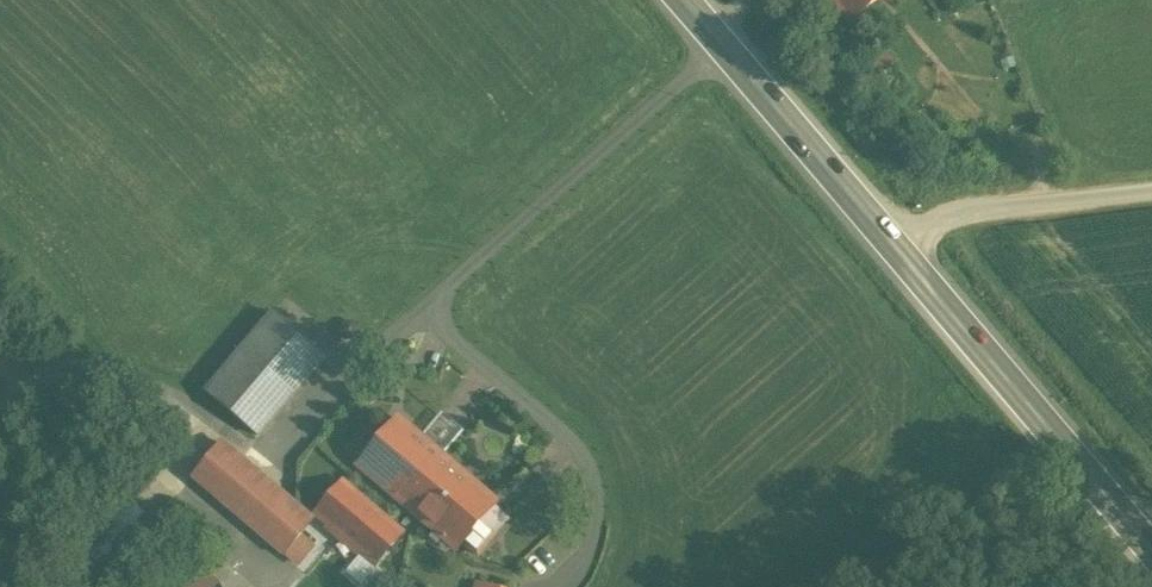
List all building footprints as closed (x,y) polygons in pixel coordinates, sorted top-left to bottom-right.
[(851,20),(877,0),(835,0),(851,20)] [(324,352),(273,308),(207,382),(258,427),(324,352)] [(504,490),(398,405),(355,459),(461,543),(504,490)] [(223,435),(192,473),(288,550),(318,512),(223,435)] [(409,524),(345,473),(319,506),(383,557),(409,524)] [(228,580),(207,562),(185,586),(222,586),(228,580)] [(479,586),(519,586),(482,576),(479,586)]
